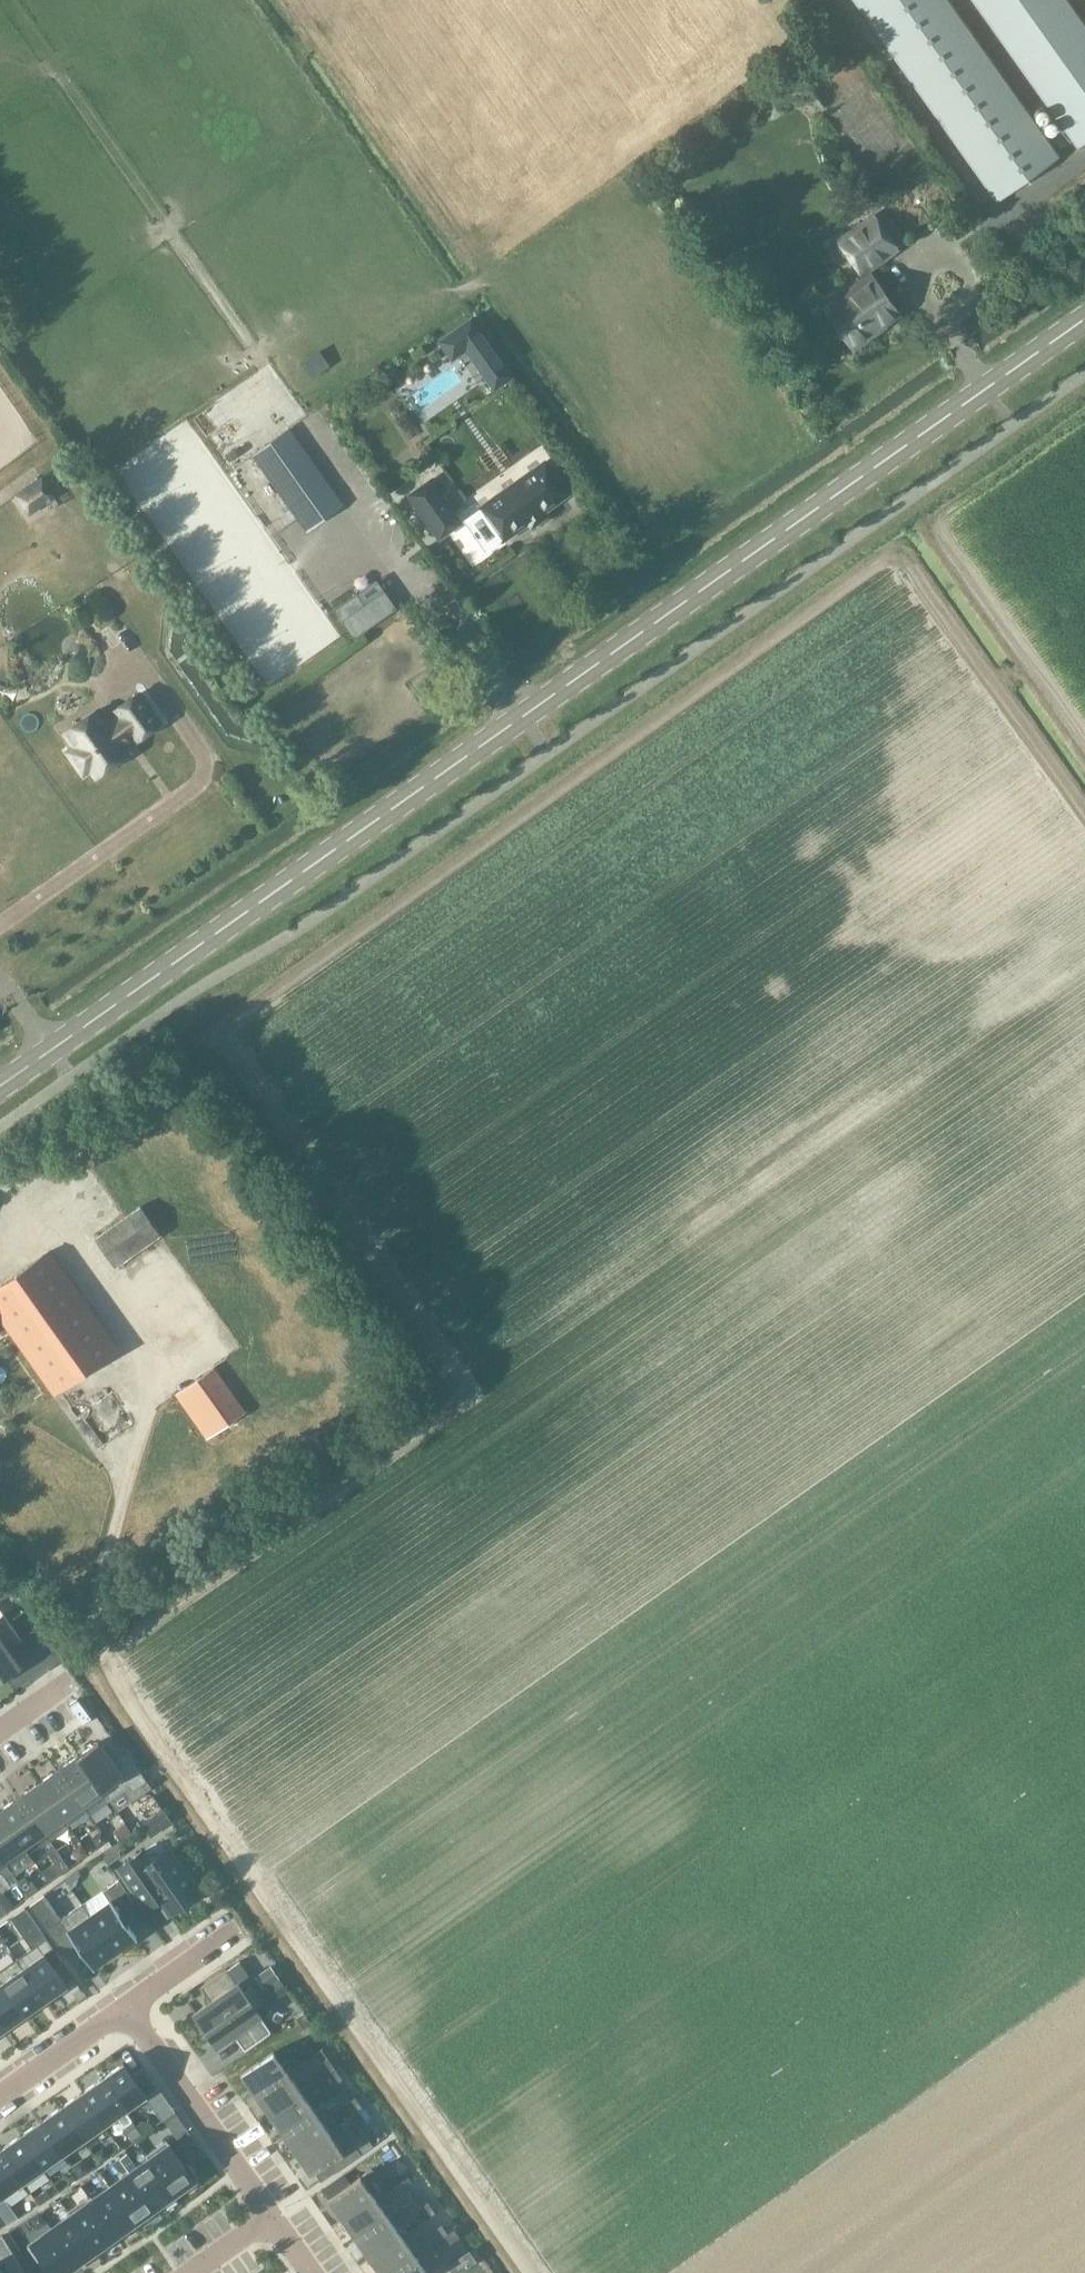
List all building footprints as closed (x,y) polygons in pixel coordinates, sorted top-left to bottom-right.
[(998,200),(1058,158),(946,0),(855,0),(998,200)] [(1066,0),(975,0),(1077,144),(1084,139),(1084,27),(1066,0)] [(866,279),(870,275),(866,270),(897,247),(874,215),(838,241),(866,279)] [(871,275),(870,275),(866,279),(846,293),(853,302),(832,317),(853,347),(871,333),(868,330),(895,310),(871,275)] [(469,319),(450,333),(456,340),(463,350),(465,352),(494,391),(513,377),(469,319)] [(254,453),(299,517),(332,493),(287,429),(254,453)] [(544,462),(481,507),(503,539),(527,522),(528,523),(544,512),(543,511),(566,494),(544,462)] [(166,464),(151,476),(162,490),(177,479),(166,464)] [(16,495),(25,508),(50,490),(41,477),(16,495)] [(409,494),(439,536),(459,522),(430,481),(409,494)] [(356,593),(333,609),(353,638),(396,609),(383,591),(364,604),(356,593)] [(449,655),(442,660),(447,668),(454,664),(449,655)] [(90,768),(96,776),(128,753),(120,743),(133,734),(137,739),(160,723),(138,693),(115,710),(120,716),(107,726),(96,710),(65,732),(75,746),(68,751),(83,773),(90,768)] [(115,1267),(161,1235),(140,1205),(94,1238),(115,1267)] [(52,1392),(117,1347),(49,1250),(0,1284),(0,1318),(52,1392)] [(214,1367),(176,1394),(207,1438),(245,1411),(214,1367)] [(78,1404),(98,1423),(116,1405),(95,1385),(78,1404)] [(7,1648),(21,1638),(4,1613),(0,1615),(0,1674),(2,1677),(19,1666),(7,1648)] [(98,1741),(77,1755),(109,1800),(128,1786),(131,1791),(146,1780),(127,1752),(115,1760),(114,1759),(112,1761),(98,1741)] [(77,1755),(58,1769),(87,1811),(89,1814),(109,1800),(77,1755)] [(87,1811),(58,1769),(38,1783),(67,1825),(87,1811)] [(38,1783),(18,1797),(49,1840),(69,1827),(67,1825),(38,1783)] [(18,1797),(0,1810),(0,1812),(26,1850),(27,1849),(24,1845),(35,1837),(41,1846),(49,1840),(18,1797)] [(172,1824),(163,1811),(141,1827),(150,1839),(172,1824)] [(0,1812),(0,1854),(7,1864),(26,1850),(0,1812)] [(120,1839),(131,1832),(124,1822),(113,1830),(120,1839)] [(91,1837),(98,1847),(108,1839),(101,1830),(91,1837)] [(71,1850),(78,1861),(88,1853),(81,1843),(71,1850)] [(46,1850),(54,1861),(61,1856),(53,1845),(46,1850)] [(112,1862),(119,1857),(111,1846),(100,1854),(108,1865),(112,1862)] [(150,1861),(142,1851),(117,1868),(137,1897),(150,1888),(168,1914),(199,1892),(169,1848),(150,1861)] [(0,1854),(0,1871),(2,1874),(10,1869),(7,1864),(0,1854)] [(76,1884),(78,1876),(82,1874),(79,1869),(64,1879),(70,1888),(76,1884)] [(22,1886),(29,1896),(38,1889),(31,1879),(28,1882),(24,1884),(22,1886)] [(114,1951),(136,1936),(119,1911),(133,1901),(118,1879),(102,1890),(109,1900),(89,1914),(81,1903),(114,1951)] [(13,1907),(2,1891),(0,1893),(0,1914),(1,1915),(13,1907)] [(44,1895),(29,1905),(46,1929),(59,1919),(60,1918),(44,1895)] [(59,1919),(92,1966),(114,1951),(81,1903),(60,1918),(59,1919)] [(31,1947),(37,1943),(45,1937),(25,1907),(16,1913),(11,1917),(31,1947)] [(37,1943),(31,1947),(16,1958),(45,2000),(66,1985),(37,1943)] [(16,1958),(0,1969),(0,1979),(25,2014),(45,2000),(16,1958)] [(270,1964),(254,1975),(264,1989),(279,1978),(270,1964)] [(194,2013),(205,2029),(258,1992),(251,1982),(241,1990),(226,1968),(201,1986),(211,2001),(194,2013)] [(263,1990),(271,2001),(287,1989),(279,1978),(264,1989),(263,1990)] [(0,1979),(0,2022),(4,2028),(25,2014),(0,1979)] [(265,2002),(258,1992),(205,2029),(217,2046),(234,2033),(244,2048),(269,2030),(255,2009),(265,2002)] [(304,2028),(311,2023),(304,2012),(296,2017),(304,2028)] [(273,2051),(241,2074),(255,2094),(287,2072),(273,2051)] [(320,2063),(327,2073),(335,2068),(327,2057),(320,2063)] [(131,2074),(123,2062),(102,2077),(131,2119),(132,2119),(125,2109),(157,2087),(143,2066),(131,2074)] [(335,2084),(342,2079),(335,2068),(327,2073),(335,2084)] [(255,2094),(269,2114),(301,2091),(287,2072),(255,2094)] [(102,2077),(81,2092),(104,2124),(117,2115),(124,2124),(131,2119),(102,2077)] [(269,2114),(282,2134),(315,2111),(301,2091),(269,2114)] [(81,2092),(61,2106),(84,2138),(89,2146),(109,2131),(104,2124),(81,2092)] [(347,2102),(355,2113),(362,2107),(355,2097),(347,2102)] [(61,2106),(41,2120),(63,2153),(84,2138),(61,2106)] [(282,2134),(296,2153),(328,2131),(315,2111),(282,2134)] [(136,2138),(141,2134),(135,2125),(131,2119),(124,2124),(132,2136),(134,2139),(136,2138)] [(41,2120),(20,2135),(43,2167),(63,2153),(41,2120)] [(142,2120),(135,2125),(141,2134),(142,2134),(144,2133),(153,2126),(150,2121),(142,2120)] [(360,2153),(339,2123),(328,2131),(296,2153),(311,2174),(314,2171),(321,2180),(360,2153)] [(20,2135),(0,2149),(22,2181),(43,2167),(20,2135)] [(197,2175),(187,2161),(183,2164),(166,2139),(146,2154),(149,2158),(173,2193),(197,2175)] [(94,2153),(100,2162),(109,2155),(105,2149),(103,2146),(98,2150),(94,2153)] [(1,2196),(22,2181),(0,2149),(0,2194),(1,2196)] [(72,2165),(74,2168),(80,2176),(84,2173),(90,2169),(82,2157),(72,2165)] [(123,2172),(127,2169),(123,2164),(119,2158),(112,2162),(112,2163),(117,2168),(121,2171),(123,2172)] [(149,2158),(129,2172),(154,2207),(173,2193),(149,2158)] [(65,2174),(71,2182),(80,2176),(74,2168),(65,2174)] [(129,2172),(110,2186),(134,2220),(154,2207),(129,2172)] [(321,2189),(328,2198),(350,2183),(343,2174),(321,2189)] [(374,2196),(360,2175),(328,2198),(342,2219),(374,2196)] [(110,2186),(90,2200),(115,2234),(134,2220),(110,2186)] [(45,2189),(33,2197),(37,2204),(50,2196),(45,2189)] [(406,2190),(396,2198),(402,2206),(412,2199),(406,2190)] [(30,2191),(18,2199),(26,2211),(37,2204),(33,2197),(30,2191)] [(90,2200),(87,2196),(67,2210),(71,2214),(95,2248),(115,2234),(90,2200)] [(396,2198),(382,2208),(374,2196),(342,2219),(356,2238),(402,2206),(396,2198)] [(52,2218),(66,2208),(60,2198),(45,2208),(52,2218)] [(420,2207),(428,2217),(435,2212),(428,2201),(420,2207)] [(356,2238),(369,2258),(402,2235),(393,2224),(407,2214),(402,2206),(356,2238)] [(45,2221),(39,2212),(30,2218),(36,2227),(45,2221)] [(435,2228),(443,2223),(435,2212),(428,2217),(435,2228)] [(71,2214),(51,2228),(76,2262),(95,2248),(71,2214)] [(76,2262),(51,2228),(27,2245),(37,2260),(41,2257),(52,2272),(61,2272),(76,2262)] [(380,2272),(390,2272),(415,2255),(402,2235),(369,2258),(380,2272)] [(421,2263),(436,2253),(430,2245),(415,2255),(390,2272),(428,2272),(421,2263)] [(462,2255),(470,2266),(477,2260),(470,2250),(462,2255)] [(5,2258),(0,2261),(0,2272),(13,2272),(5,2258)]
